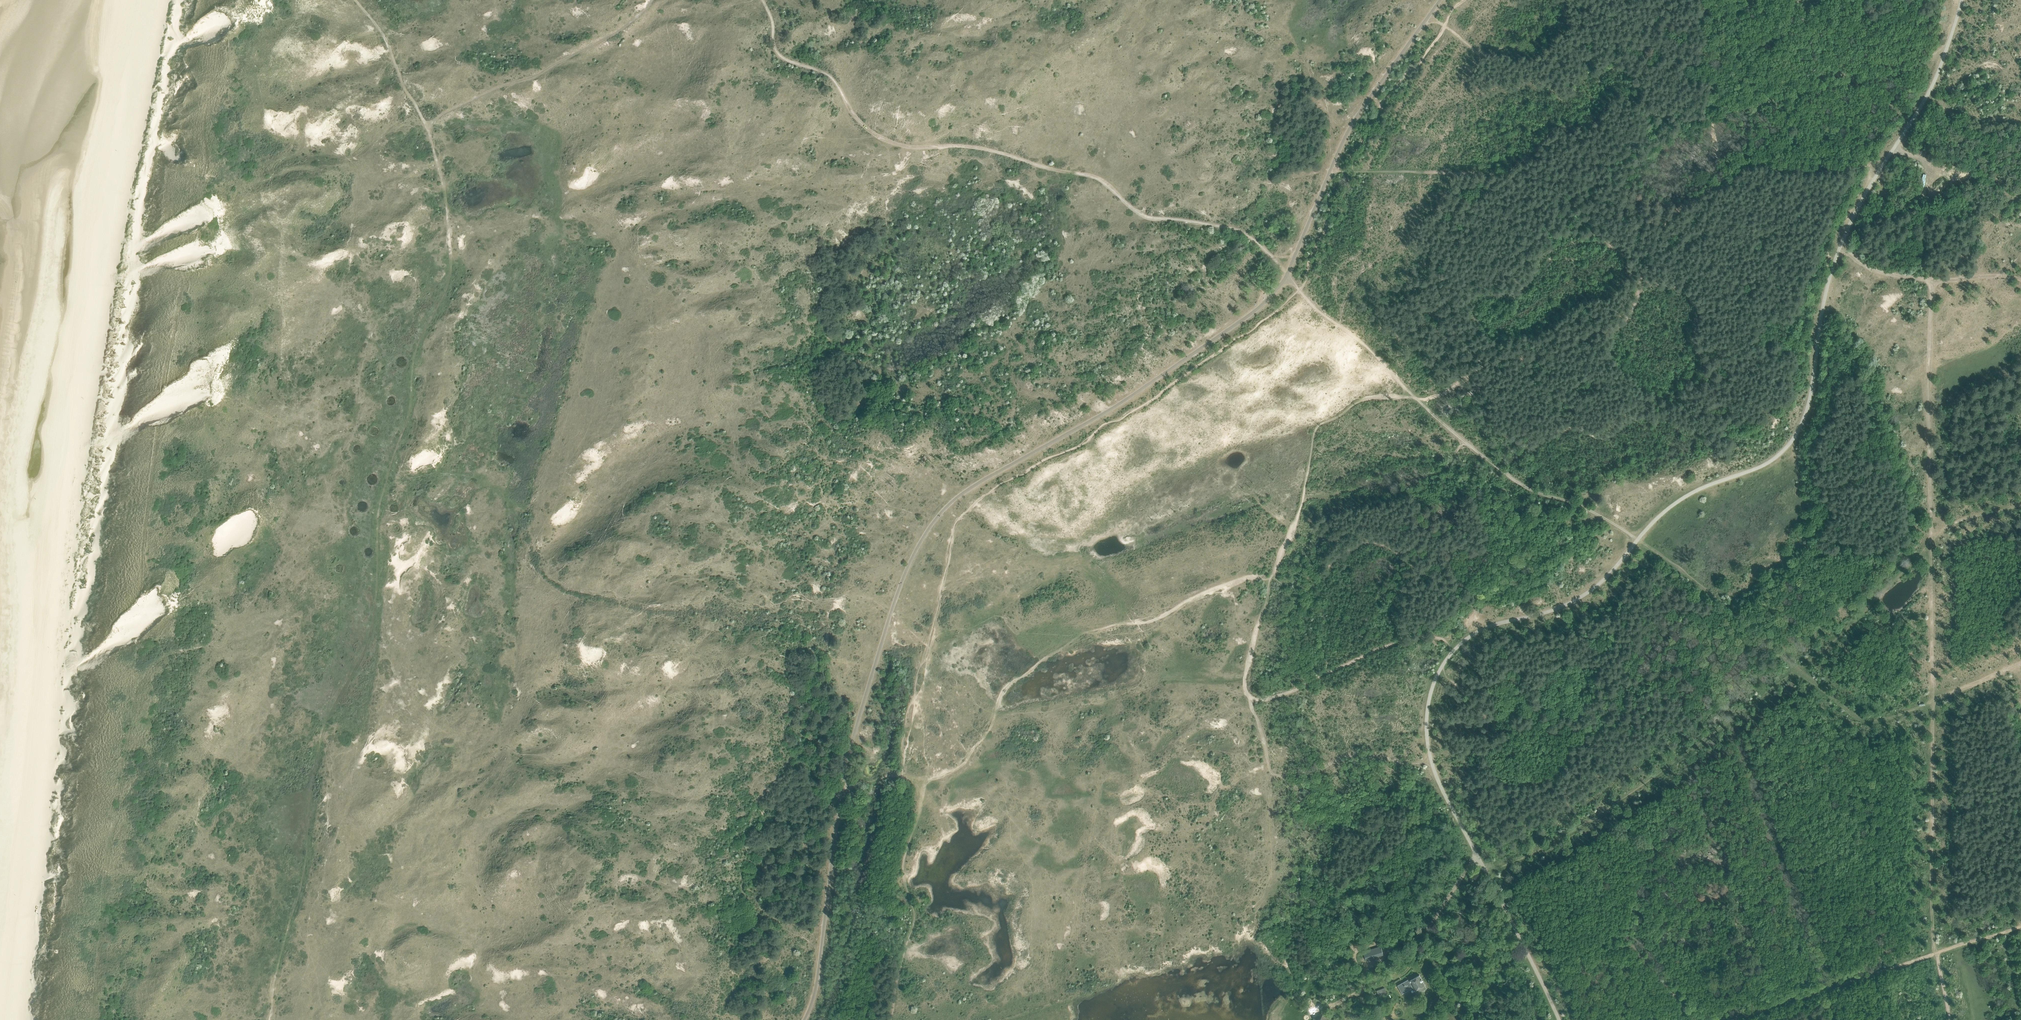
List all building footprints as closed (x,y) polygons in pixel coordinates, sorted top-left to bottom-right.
[(1383,955),(1380,947),(1366,951),(1363,952),(1365,960),(1383,955)] [(1413,988),(1417,994),(1426,988),(1419,975),(1409,981),(1408,980),(1397,986),(1402,994),(1413,988)] [(1310,1012),(1312,1016),(1322,1012),(1320,1007),(1310,1012)]
